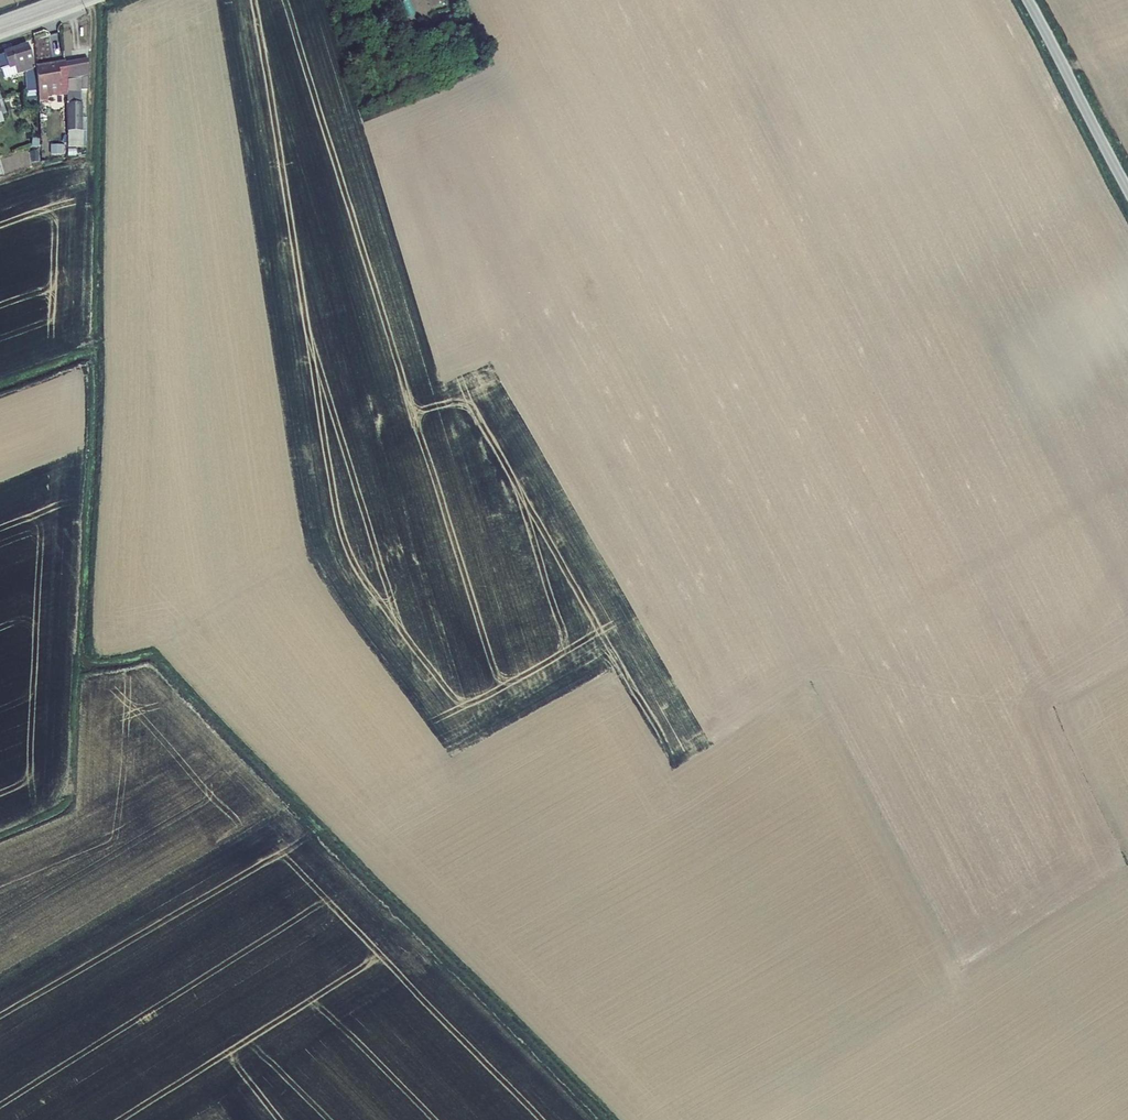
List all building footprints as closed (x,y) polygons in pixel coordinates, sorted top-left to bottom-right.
[(439,11),(438,0),(412,0),(413,12),(439,11)] [(10,73),(24,68),(23,60),(18,46),(0,53),(0,77),(10,73)] [(76,63),(54,65),(54,79),(55,94),(56,109),(57,108),(58,136),(78,135),(78,123),(73,123),(73,117),(76,117),(76,114),(73,114),(72,108),(71,108),(70,94),(77,94),(76,63)] [(54,65),(27,68),(29,95),(55,94),(54,79),(54,65)]
